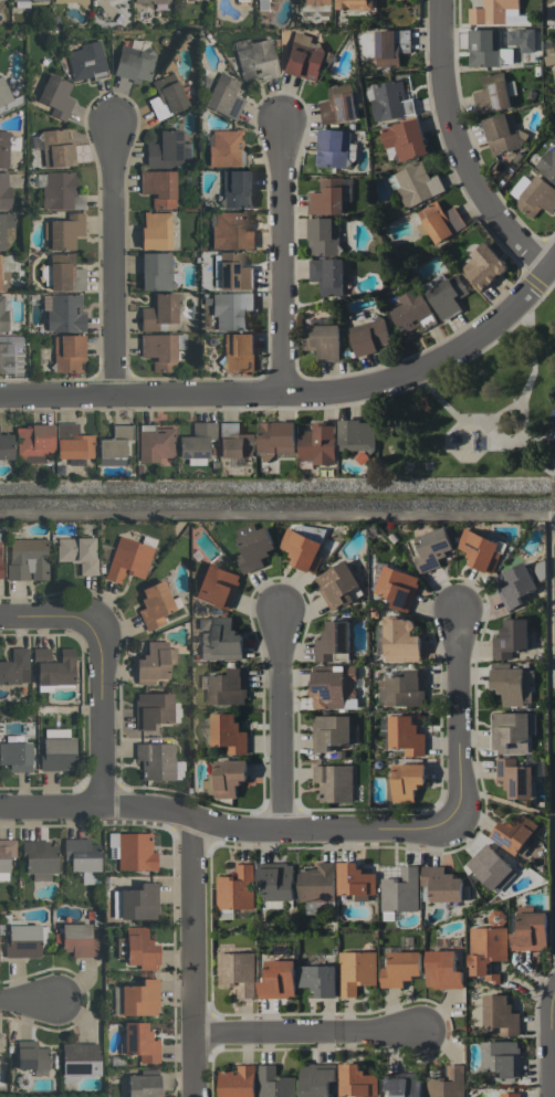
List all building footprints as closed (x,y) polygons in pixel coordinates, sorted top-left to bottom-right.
[(374,0),(336,0),(336,10),(374,10),(374,0)] [(483,7),(469,8),(469,23),(520,22),(519,0),(483,0),(483,7)] [(501,48),(500,29),(469,30),(470,66),(514,66),(513,48),(501,48)] [(376,30),(376,67),(400,67),(400,53),(411,53),(411,30),(376,30)] [(269,38),(249,43),(248,38),(232,42),(242,83),(278,74),(269,38)] [(66,52),(73,81),(107,74),(99,40),(78,45),(79,49),(66,52)] [(316,81),(327,46),(311,41),(308,52),(288,46),(281,70),(316,81)] [(118,50),(112,75),(148,83),(156,47),(131,42),(129,52),(118,50)] [(187,108),(174,72),(151,80),(157,96),(148,99),(155,119),(187,108)] [(235,120),(244,99),(233,95),(239,81),(218,72),(203,106),(235,120)] [(510,108),(504,72),(481,76),(484,90),(474,91),(478,114),(510,108)] [(52,107),(49,115),(65,121),(73,99),(65,97),(70,83),(46,74),(36,101),(52,107)] [(21,104),(11,83),(5,86),(0,76),(0,113),(21,104)] [(416,115),(413,99),(406,100),(403,79),(369,84),(375,121),(416,115)] [(319,102),(322,123),(356,119),(352,83),(328,86),(330,100),(319,102)] [(483,120),(492,155),(529,145),(525,129),(518,131),(512,112),(483,120)] [(428,154),(418,118),(379,129),(384,149),(395,146),(400,162),(428,154)] [(42,167),(74,166),(72,129),(41,130),(42,167)] [(348,167),(349,130),(318,129),(317,167),(348,167)] [(8,168),(8,130),(0,130),(0,168),(8,168)] [(145,144),(146,168),(181,167),(181,158),(190,158),(189,142),(182,142),(181,130),(158,131),(159,144),(145,144)] [(208,166),(243,166),(243,130),(208,130),(208,166)] [(554,140),(536,171),(554,182),(554,140)] [(429,177),(423,161),(387,175),(393,190),(398,188),(406,207),(445,191),(438,174),(429,177)] [(253,170),(221,171),(222,208),(253,208),(253,170)] [(175,208),(174,171),(140,171),(140,194),(152,194),(152,209),(175,208)] [(0,172),(0,209),(11,209),(11,186),(7,186),(7,172),(0,172)] [(72,209),(72,197),(76,196),(76,172),(45,172),(45,186),(41,186),(41,209),(72,209)] [(538,174),(514,203),(533,218),(542,207),(550,213),(554,207),(554,188),(538,174)] [(310,213),(344,213),(343,177),(320,177),(320,192),(310,192),(310,213)] [(454,206),(444,212),(437,200),(417,213),(436,244),(467,226),(454,206)] [(69,220),(43,220),(44,241),(49,241),(49,250),(74,250),(74,236),(84,236),(83,212),(68,213),(69,220)] [(171,249),(171,212),(141,213),(141,249),(171,249)] [(212,249),(254,248),(253,231),(245,231),(245,212),(211,213),(212,249)] [(4,251),(4,226),(14,226),(14,213),(0,213),(0,251),(4,251)] [(482,291),(508,267),(486,243),(459,267),(482,291)] [(140,253),(141,289),(178,289),(178,273),(171,273),(171,252),(140,253)] [(219,291),(252,290),(251,267),(242,267),(242,252),(218,253),(219,291)] [(343,259),(309,259),(310,281),(320,281),(320,296),(344,296),(343,259)] [(49,291),(84,291),(84,269),(73,269),(73,263),(49,263),(49,291)] [(9,291),(8,271),(0,271),(0,291),(9,291)] [(457,300),(469,294),(458,273),(446,279),(443,274),(423,285),(442,320),(462,309),(457,300)] [(386,306),(403,335),(422,324),(424,328),(437,321),(417,288),(386,306)] [(176,293),(154,294),(154,307),(140,307),(140,327),(176,326),(176,293)] [(254,293),(212,293),(213,330),(247,330),(246,310),(254,310),(254,293)] [(81,295),(47,294),(47,331),(84,331),(85,313),(81,313),(81,295)] [(356,357),(392,348),(384,316),(370,319),(372,327),(350,333),(356,357)] [(339,325),(303,325),(303,350),(317,350),(318,361),(340,361),(339,325)] [(254,333),(223,334),(224,372),(255,371),(254,333)] [(140,335),(140,357),(151,357),(151,372),(175,372),(174,334),(140,335)] [(84,336),(53,335),(53,372),(84,373),(84,336)] [(23,372),(22,336),(10,336),(10,343),(0,343),(0,372),(23,372)] [(376,421),(341,420),(340,450),(376,450),(376,421)] [(296,454),(297,422),(260,421),(259,453),(265,453),(265,461),(271,461),(272,453),(296,454)] [(214,422),(191,422),(191,436),(178,436),(178,458),(186,458),(186,464),(206,465),(206,440),(214,440),(214,422)] [(56,458),(92,458),(92,435),(77,435),(77,423),(56,423),(56,458)] [(218,457),(254,457),(254,434),(241,434),(241,423),(218,423),(218,457)] [(300,461),(313,461),(313,465),(337,464),(337,423),(315,423),(315,430),(300,430),(300,461)] [(16,426),(16,462),(43,461),(43,454),(52,454),(52,425),(16,426)] [(125,457),(125,440),(132,440),(132,425),(111,425),(111,439),(97,439),(97,457),(125,457)] [(173,457),(173,426),(137,426),(137,461),(159,461),(159,457),(173,457)] [(11,434),(0,434),(0,459),(11,459),(11,434)] [(243,574),(264,566),(261,557),(277,551),(268,527),(239,538),(244,553),(236,556),(243,574)] [(289,565),(314,573),(324,541),(287,528),(280,548),(294,552),(289,565)] [(467,564),(492,573),(502,542),(464,529),(458,549),(471,553),(467,564)] [(153,547),(117,536),(104,579),(120,584),(123,573),(143,579),(153,547)] [(46,580),(46,539),(8,538),(7,580),(46,580)] [(96,538),(57,538),(56,561),(79,562),(79,574),(95,575),(96,538)] [(332,611),(354,599),(350,592),(361,586),(346,560),(314,578),(332,611)] [(242,576),(206,562),(193,597),(228,610),(242,576)] [(508,611),(523,603),(520,597),(539,588),(525,562),(492,578),(508,611)] [(375,593),(394,599),(392,607),(409,612),(420,577),(384,565),(375,593)] [(145,631),(164,624),(161,615),(174,610),(164,580),(138,589),(145,607),(137,610),(145,631)] [(422,661),(422,636),(413,636),(413,617),(384,617),(384,661),(422,661)] [(232,618),(199,618),(199,659),(243,658),(243,631),(232,632),(232,618)] [(493,659),(513,660),(513,651),(528,651),(528,619),(502,618),(502,636),(493,636),(493,659)] [(314,661),(334,661),(334,653),(343,653),(343,660),(349,660),(349,621),(324,621),(324,639),(314,639),(314,661)] [(168,641),(146,641),(146,656),(135,657),(135,684),(154,684),(154,679),(167,679),(167,665),(175,665),(175,648),(168,648),(168,641)] [(28,683),(27,648),(11,648),(11,661),(0,661),(0,684),(28,683)] [(35,685),(74,684),(74,652),(59,652),(59,662),(50,662),(50,648),(35,648),(35,685)] [(356,665),(334,666),(334,670),(312,671),(312,708),(357,708),(356,665)] [(247,667),(229,667),(229,675),(209,675),(209,705),(247,704),(247,667)] [(386,676),(387,706),(425,705),(424,669),(407,669),(407,676),(386,676)] [(501,706),(533,705),(532,669),(492,669),(492,689),(501,689),(501,706)] [(172,693),(135,694),(135,730),(152,730),(152,722),(179,722),(179,702),(172,702),(172,693)] [(535,712),(491,713),(492,750),(511,749),(511,743),(525,743),(525,735),(536,735),(535,712)] [(212,746),(227,746),(227,754),(247,754),(248,731),(238,731),(238,713),(212,713),(212,746)] [(350,715),(313,716),(313,752),(330,752),(330,745),(357,745),(357,723),(350,724),(350,715)] [(389,748),(405,748),(405,756),(425,756),(425,733),(418,734),(417,724),(413,724),(413,715),(389,716),(389,748)] [(74,737),(40,738),(42,770),(74,769),(74,737)] [(30,772),(31,743),(0,742),(0,764),(8,765),(8,771),(30,772)] [(173,781),(174,743),(134,743),(134,761),(142,761),(141,780),(173,781)] [(533,798),(532,766),(519,766),(519,758),(496,758),(496,781),(506,781),(506,799),(533,798)] [(248,761),(215,759),(215,774),(205,774),(205,795),(237,796),(237,785),(248,785),(248,761)] [(353,765),(313,765),(313,782),(320,782),(320,802),(353,802),(353,765)] [(501,820),(490,837),(521,859),(530,846),(526,843),(538,825),(518,811),(509,826),(501,820)] [(117,870),(156,870),(156,852),(150,852),(150,833),(117,833),(117,870)] [(89,839),(63,838),(63,860),(70,860),(70,871),(99,872),(99,844),(89,844),(89,839)] [(15,839),(0,839),(0,881),(8,881),(8,857),(15,857),(15,839)] [(22,873),(38,874),(38,879),(50,879),(50,873),(57,873),(57,842),(22,842),(22,873)] [(466,866),(497,894),(517,872),(486,844),(466,866)] [(335,862),(317,862),(317,868),(298,868),(299,902),(306,902),(306,913),(316,913),(316,907),(336,907),(335,862)] [(360,862),(338,862),(339,895),(353,895),(353,898),(376,898),(376,873),(361,873),(360,862)] [(217,876),(217,909),(254,909),(254,864),(236,864),(236,876),(217,876)] [(263,864),(262,901),(293,901),(294,864),(263,864)] [(381,878),(381,912),(419,911),(418,865),(400,865),(400,878),(381,878)] [(444,866),(422,866),(423,902),(463,901),(462,875),(445,875),(444,866)] [(112,890),(112,919),(157,919),(157,883),(140,883),(140,890),(112,890)] [(547,950),(547,912),(518,912),(518,933),(511,933),(511,950),(547,950)] [(39,959),(40,946),(44,946),(44,926),(6,924),(5,958),(39,959)] [(90,924),(61,924),(61,952),(71,952),(71,957),(97,957),(96,938),(90,938),(90,924)] [(147,927),(126,927),(125,965),(138,965),(138,969),(157,969),(158,942),(146,942),(147,927)] [(508,928),(470,927),(469,975),(485,975),(485,982),(500,982),(500,973),(489,973),(489,961),(507,961),(508,928)] [(117,939),(116,958),(124,959),(125,940),(117,939)] [(456,950),(427,951),(427,989),(463,988),(463,971),(456,971),(456,950)] [(254,952),(217,954),(218,986),(234,986),(234,998),(256,998),(254,952)] [(339,952),(340,997),(357,997),(357,985),(377,985),(376,952),(339,952)] [(421,952),(389,952),(389,977),(380,977),(380,988),(403,988),(403,978),(421,978),(421,952)] [(295,960),(266,960),(266,981),(259,981),(259,998),(295,998),(295,960)] [(298,966),(299,989),(317,988),(317,998),(336,997),(336,965),(298,966)] [(120,1016),(158,1015),(157,978),(140,979),(140,985),(120,986),(120,1016)] [(510,994),(483,995),(484,1028),(499,1027),(500,1036),(520,1035),(519,1013),(510,1013),(510,994)] [(159,1063),(159,1040),(151,1040),(151,1031),(146,1031),(146,1022),(122,1022),(123,1055),(138,1055),(138,1063),(159,1063)] [(16,1069),(34,1068),(35,1072),(48,1072),(48,1047),(36,1047),(36,1041),(16,1042),(16,1069)] [(520,1041),(482,1041),(483,1071),(503,1071),(503,1078),(520,1078),(520,1041)] [(98,1043),(61,1043),(62,1075),(99,1074),(98,1043)] [(378,1074),(362,1074),(362,1063),(340,1063),(341,1096),(355,1096),(363,1096),(378,1096),(378,1074)] [(255,1065),(238,1065),(238,1070),(219,1070),(219,1096),(255,1096),(255,1065)] [(260,1065),(259,1096),(296,1096),(296,1077),(276,1076),(277,1065),(260,1065)] [(330,1081),(336,1081),(336,1065),(300,1065),(300,1096),(330,1096),(330,1081)] [(427,1096),(465,1096),(464,1065),(446,1065),(447,1077),(427,1078),(427,1096)] [(421,1073),(406,1073),(406,1077),(385,1078),(385,1090),(391,1090),(391,1096),(421,1096),(421,1073)] [(127,1074),(127,1096),(148,1096),(159,1096),(159,1074),(127,1074)]
